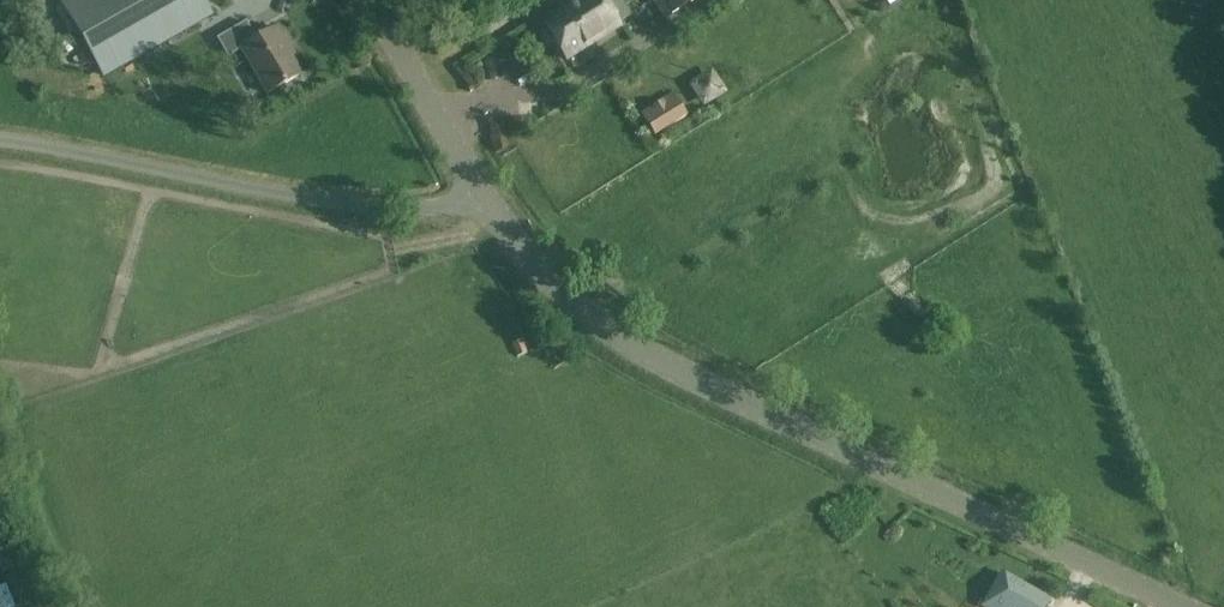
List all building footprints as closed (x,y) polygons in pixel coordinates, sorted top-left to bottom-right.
[(213,15),(205,0),(64,0),(60,2),(103,77),(213,15)] [(602,0),(575,0),(572,2),(573,4),(542,23),(545,27),(541,33),(549,44),(555,44),(565,59),(618,26),(602,0)] [(689,0),(652,0),(662,17),(689,0)] [(228,56),(242,48),(267,93),(300,74),(286,51),(289,49),(278,28),(256,40),(246,22),(218,39),(228,56)] [(672,94),(643,111),(656,132),(684,115),(672,94)] [(521,339),(511,344),(516,357),(526,352),(521,339)] [(1054,603),(1004,574),(986,606),(1051,606),(1054,603)]
